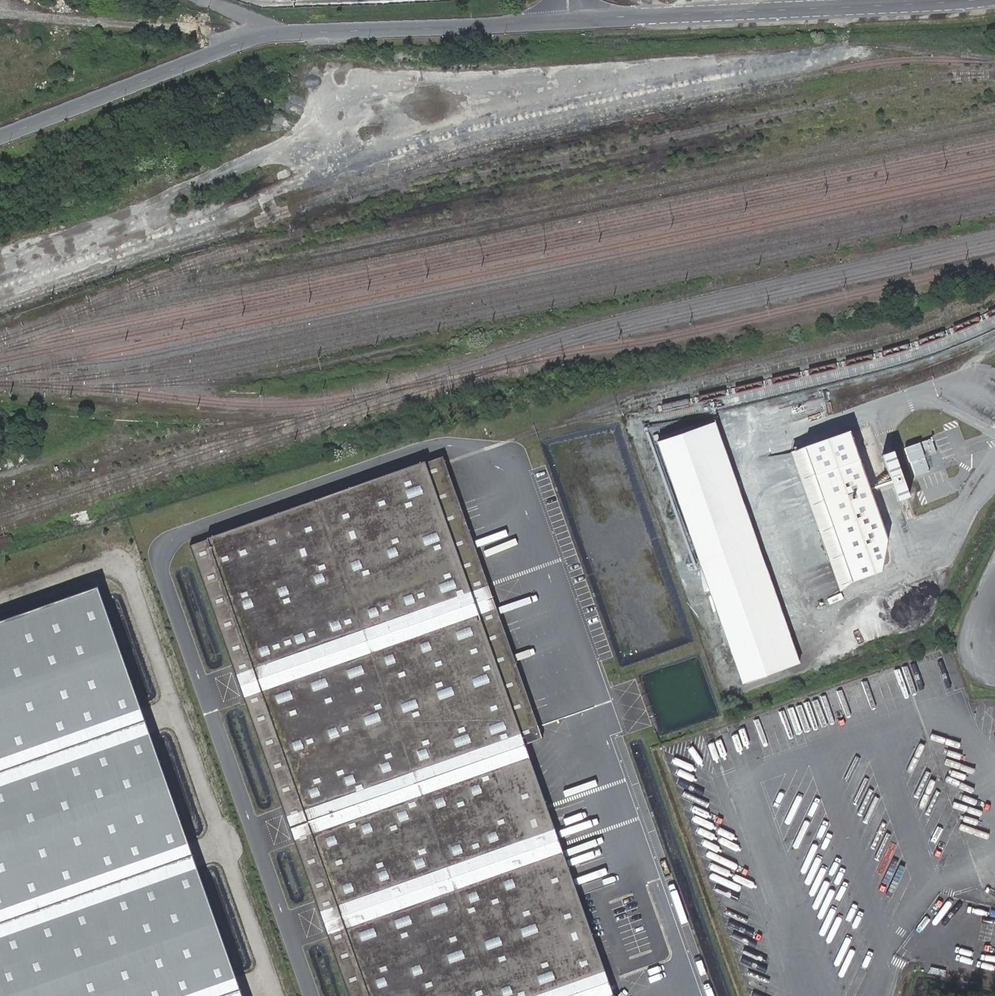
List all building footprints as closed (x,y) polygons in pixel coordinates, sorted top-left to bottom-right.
[(802,660),(719,420),(662,439),(744,680),(802,660)] [(852,431),(794,452),(844,588),(886,573),(891,539),(852,431)] [(914,475),(932,471),(928,455),(937,453),(933,440),(907,446),(914,475)] [(522,746),(540,739),(442,456),(422,463),(422,461),(205,539),(206,542),(189,548),(189,550),(351,995),(610,995),(522,746)] [(0,624),(0,995),(244,995),(100,589),(0,624)]
